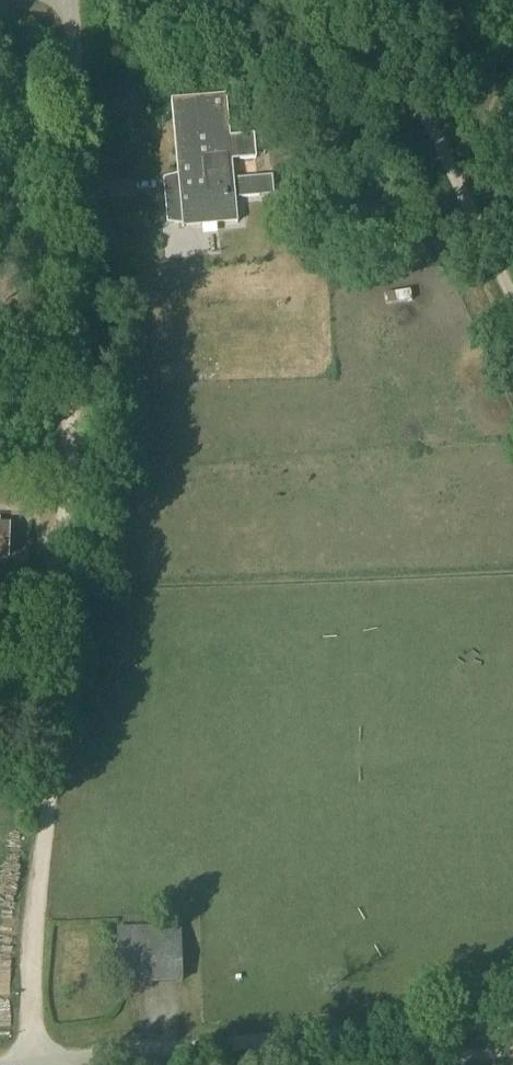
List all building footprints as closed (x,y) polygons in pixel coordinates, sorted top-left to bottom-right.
[(179,227),(184,227),(186,227),(187,230),(242,225),(239,199),(256,198),(259,178),(237,180),(235,162),(261,160),(258,136),(233,138),(229,97),(221,98),(221,94),(166,100),(173,174),(159,178),(163,223),(178,224),(179,227)] [(8,558),(9,526),(0,526),(0,558),(8,558)] [(118,933),(118,987),(180,987),(180,925),(166,925),(166,933),(118,933)]
